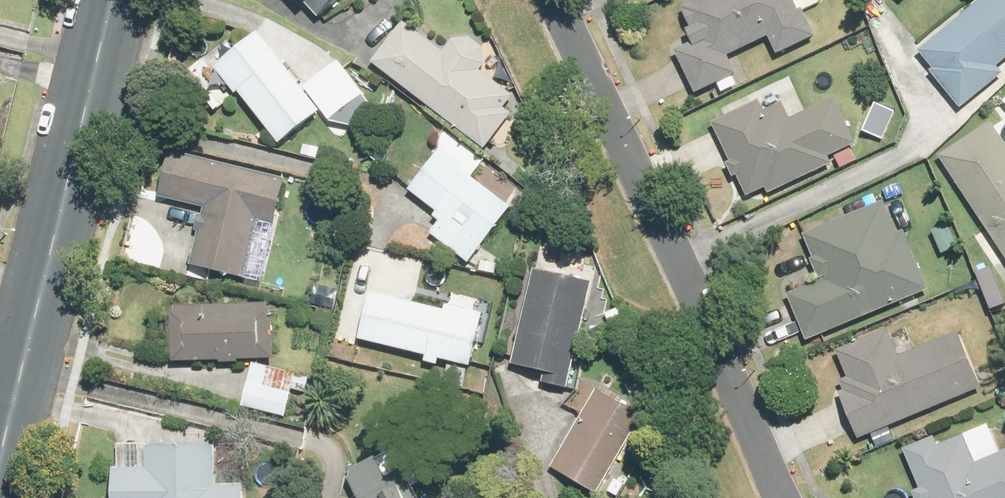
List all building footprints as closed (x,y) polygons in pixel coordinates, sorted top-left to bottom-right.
[(328,22),(350,0),(307,0),(328,22)] [(701,93),(742,73),(734,57),(774,38),(782,55),(820,36),(808,12),(803,14),(796,0),(703,0),(685,8),(695,28),(692,31),(698,42),(680,51),(701,93)] [(965,107),(1004,74),(1004,72),(999,66),(1004,61),(1004,0),(992,0),(928,55),(940,68),(934,71),(965,107)] [(409,22),(379,62),(489,143),(522,98),(486,72),(490,66),(489,49),(475,39),(459,41),(451,53),(409,22)] [(246,92),(287,145),(329,112),(316,86),(267,35),(221,70),(242,96),(246,92)] [(316,86),(341,119),(376,94),(351,60),(316,86)] [(742,177),(751,197),(771,188),(774,194),(836,165),(833,158),(860,145),(838,99),(794,119),(787,104),(771,112),(765,99),(716,122),(735,162),(731,164),(738,179),(742,177)] [(900,111),(879,103),(867,133),(888,141),(900,111)] [(1004,251),(1004,130),(995,115),(939,152),(1004,251)] [(446,147),(412,189),(442,213),(438,217),(445,222),(437,233),(474,263),(517,209),(465,168),(468,164),(446,147)] [(206,210),(191,265),(248,280),(264,220),(279,224),(290,181),(173,151),(161,198),(206,210)] [(794,293),(813,340),(934,292),(910,231),(903,234),(890,202),(808,235),(827,280),(794,293)] [(952,221),(932,229),(943,257),(963,249),(952,221)] [(596,285),(540,272),(517,365),(549,373),(546,383),(571,389),(596,285)] [(340,288),(316,282),(312,302),(335,308),(340,288)] [(372,293),(360,341),(432,358),(431,363),(443,366),(445,358),(478,366),(491,315),(450,305),(448,311),(372,293)] [(177,308),(178,363),(281,361),(280,306),(177,308)] [(842,390),(861,441),(990,391),(966,328),(910,350),(901,327),(842,349),(853,378),(849,380),(851,386),(842,390)] [(300,373),(256,364),(247,407),(291,416),(300,373)] [(598,391),(554,471),(602,497),(646,417),(598,391)] [(981,458),(972,435),(945,445),(942,436),(909,448),(926,490),(918,493),(921,497),(1004,497),(1004,449),(981,458)] [(397,447),(358,469),(355,480),(365,497),(426,497),(397,447)] [(117,497),(253,497),(253,480),(221,480),(221,450),(151,450),(151,469),(117,469),(117,497)]
